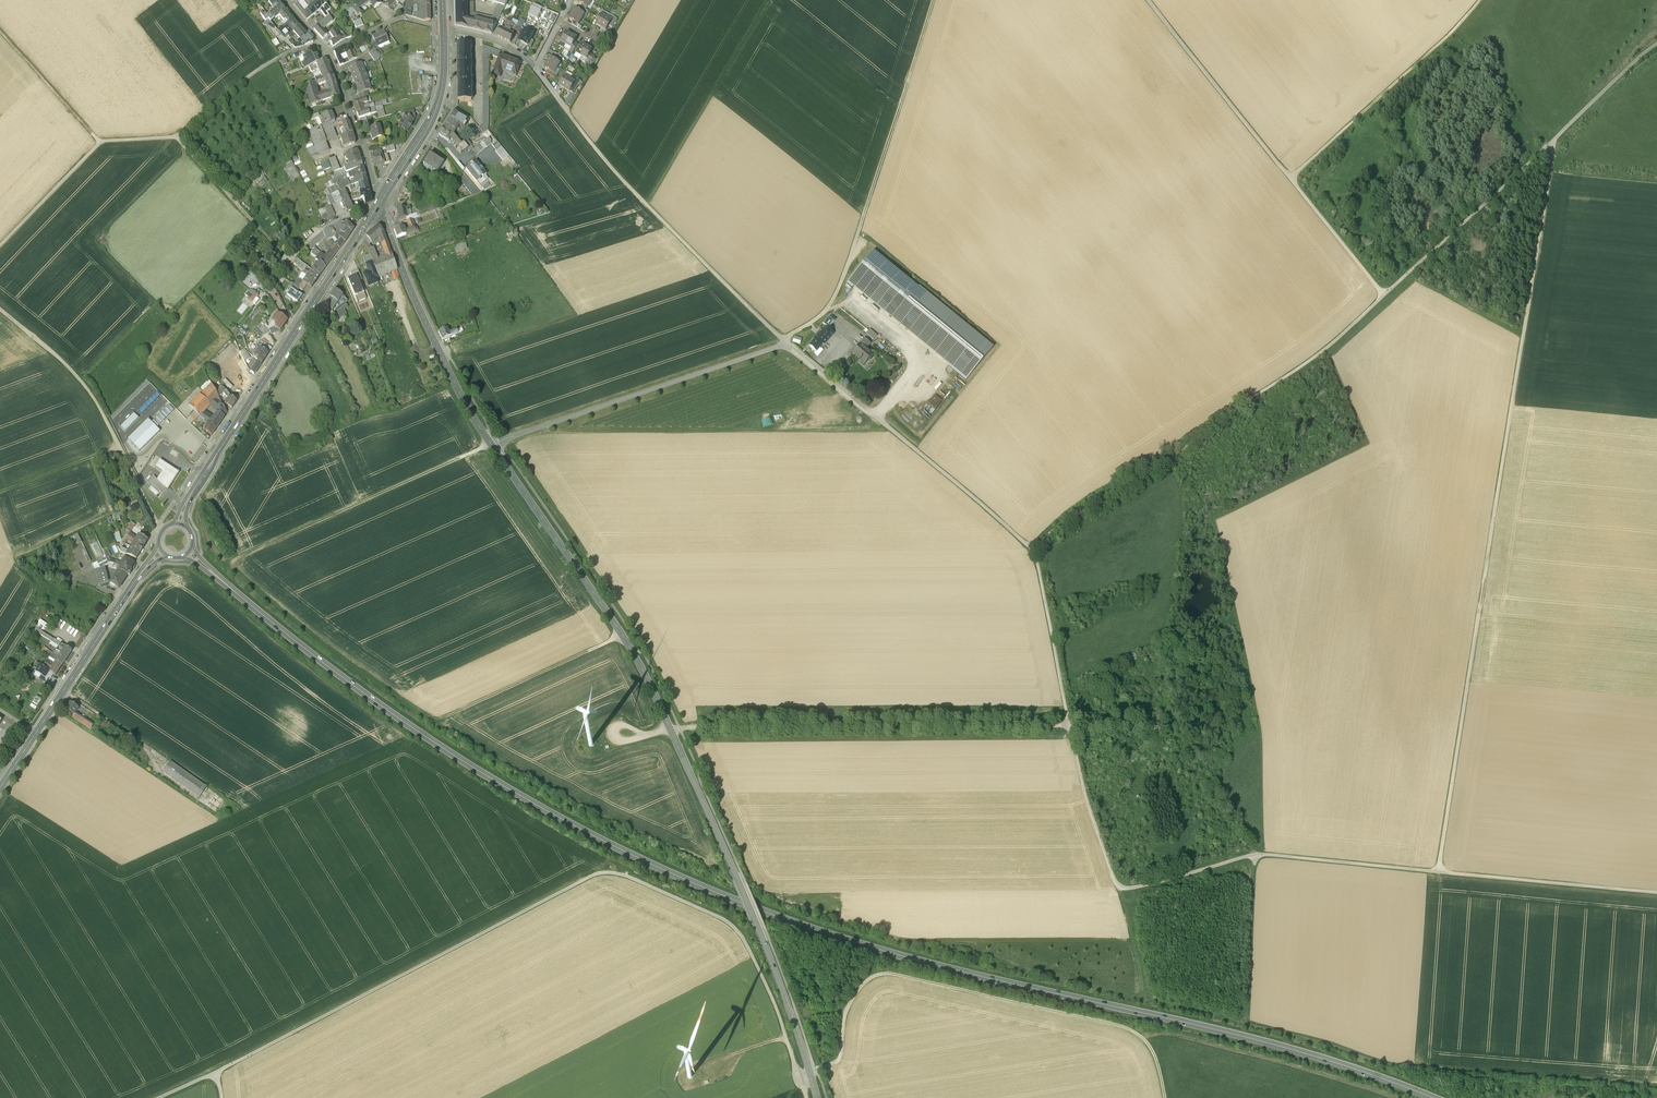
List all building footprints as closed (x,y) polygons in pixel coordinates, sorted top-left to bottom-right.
[(274,9),(280,4),(276,0),(272,0),(268,4),(274,9)] [(293,3),(299,11),(304,7),(306,6),(302,1),(304,0),(296,0),(293,3)] [(355,6),(358,10),(358,9),(370,1),(370,0),(362,0),(355,6)] [(370,1),(374,8),(382,4),(378,0),(370,0),(370,1)] [(402,7),(398,3),(393,10),(398,13),(402,7)] [(473,3),(467,3),(467,6),(467,23),(472,22),(473,19),(496,25),(498,20),(493,18),(473,14),(473,3)] [(274,9),(269,14),(274,19),(280,14),(285,9),(280,4),(274,9)] [(499,4),(492,18),(493,18),(498,20),(505,6),(499,4)] [(542,8),(534,4),(528,15),(537,19),(542,8)] [(423,5),(414,6),(414,12),(413,18),(423,21),(423,5)] [(355,6),(348,11),(351,15),(355,12),(357,15),(361,13),(358,9),(358,10),(355,6)] [(467,6),(455,7),(456,25),(467,28),(467,23),(467,6)] [(306,10),(304,7),(299,11),(307,20),(312,16),(306,10)] [(310,7),(306,10),(312,16),(315,14),(315,13),(312,10),(310,7)] [(326,10),(326,11),(323,8),(320,10),(320,11),(321,11),(327,18),(329,16),(328,14),(327,12),(326,10)] [(579,10),(575,8),(572,13),(581,19),(584,14),(584,13),(579,10)] [(290,15),(285,9),(280,14),(284,18),(285,17),(286,18),(290,15)] [(581,19),(572,13),(569,19),(573,22),(578,24),(581,19)] [(269,14),(263,18),(266,22),(268,20),(270,22),(274,19),(269,14)] [(606,17),(601,14),(598,19),(595,24),(601,27),(606,17)] [(321,16),(316,21),(318,25),(323,21),(324,20),(321,16)] [(612,21),(606,17),(601,27),(606,30),(609,25),(612,21)] [(282,28),(274,19),(270,22),(271,23),(278,31),(282,28)] [(289,22),(282,28),(284,30),(287,28),(291,32),(293,31),(299,26),(293,19),(289,22)] [(361,19),(354,22),(356,28),(363,25),(361,19)] [(496,25),(473,19),(472,22),(471,29),(492,33),(496,25)] [(278,31),(271,23),(268,26),(274,35),(275,34),(278,31)] [(323,30),(319,25),(314,29),(323,39),(327,35),(323,30)] [(307,35),(299,26),(293,31),(300,39),(303,36),(304,38),(307,35)] [(287,28),(284,30),(282,28),(278,31),(280,33),(284,38),(288,35),(291,32),(287,28)] [(505,30),(500,28),(496,36),(504,39),(508,31),(505,30)] [(336,32),(334,29),(330,33),(334,40),(330,42),(332,47),(341,41),(339,38),(336,32)] [(533,34),(525,30),(519,41),(522,42),(521,43),(527,46),(527,45),(528,45),(529,44),(528,43),(529,40),(530,41),(533,34)] [(384,31),(373,36),(375,41),(377,46),(378,46),(389,41),(384,31)] [(510,32),(508,31),(504,39),(511,43),(515,34),(510,32)] [(564,36),(561,41),(566,45),(571,35),(566,32),(564,36)] [(313,42),(307,35),(304,38),(303,36),(300,39),(305,45),(309,44),(313,42)] [(571,35),(566,45),(571,48),(575,42),(577,38),(571,35)] [(291,39),(288,41),(292,46),(296,42),(293,37),(291,39)] [(377,46),(375,41),(370,44),(375,51),(378,49),(379,48),(378,46),(377,46)] [(580,47),(576,53),(581,56),(587,47),(581,43),(580,47)] [(343,47),(334,52),(336,58),(339,56),(345,53),(346,52),(351,49),(349,44),(343,47)] [(470,44),(456,44),(456,63),(457,63),(457,82),(457,101),(471,101),(471,82),(471,63),(470,63),(470,44)] [(501,52),(489,47),(489,55),(498,58),(499,55),(501,52)] [(587,47),(581,56),(582,56),(587,59),(590,53),(592,50),(587,47)] [(352,51),(346,53),(349,61),(355,59),(352,51)] [(312,56),(311,54),(303,57),(305,61),(302,63),(304,68),(307,67),(316,63),(319,62),(318,60),(319,60),(317,54),(312,56)] [(520,63),(499,55),(498,58),(492,75),(499,77),(502,71),(515,76),(520,63)] [(554,60),(550,57),(547,63),(557,68),(560,63),(554,60)] [(319,62),(316,63),(319,69),(329,66),(326,59),(319,62)] [(557,68),(547,63),(544,68),(548,71),(554,74),(557,68)] [(361,64),(348,68),(350,74),(351,74),(352,79),(353,79),(354,84),(367,80),(368,80),(366,74),(365,74),(363,69),(361,64)] [(313,65),(307,67),(311,74),(316,72),(313,65)] [(329,67),(319,71),(323,80),(324,80),(333,76),(329,67)] [(333,76),(324,80),(325,83),(327,87),(336,84),(333,76)] [(562,81),(559,86),(565,89),(570,80),(565,76),(562,81)] [(581,81),(577,79),(575,83),(572,89),(575,90),(581,81)] [(367,80),(355,84),(359,94),(367,91),(370,90),(367,80)] [(570,80),(565,89),(570,92),(572,89),(575,83),(570,80)] [(316,95),(313,84),(305,86),(310,105),(319,102),(316,95)] [(328,91),(316,95),(319,102),(339,95),(337,88),(328,91)] [(367,91),(359,94),(361,100),(366,99),(369,97),(367,91)] [(366,99),(353,103),(354,107),(362,104),(364,104),(367,102),(366,99)] [(385,116),(383,105),(387,104),(386,100),(374,103),(376,110),(377,110),(378,117),(385,116)] [(413,109),(405,111),(406,114),(405,115),(414,120),(415,118),(413,109)] [(364,111),(357,114),(358,119),(362,118),(366,116),(370,115),(368,110),(364,111)] [(464,117),(454,110),(449,118),(459,125),(464,117)] [(331,112),(322,115),(325,124),(334,120),(331,112)] [(346,115),(335,120),(337,124),(340,123),(348,120),(346,115)] [(414,120),(405,115),(398,127),(407,132),(409,128),(410,128),(412,125),(411,124),(414,120)] [(459,125),(449,118),(443,127),(451,132),(452,132),(454,131),(459,125)] [(334,120),(325,124),(322,126),(321,126),(326,142),(337,138),(332,128),(338,126),(337,124),(335,120),(334,120)] [(348,120),(340,123),(343,130),(341,131),(343,136),(340,137),(344,147),(355,144),(354,141),(355,141),(352,132),(348,120)] [(489,124),(482,124),(479,127),(483,132),(488,130),(489,124)] [(379,125),(370,128),(372,133),(370,133),(372,140),(381,138),(379,130),(380,130),(379,125)] [(326,142),(321,126),(308,131),(314,147),(317,154),(317,155),(328,150),(325,143),(326,142)] [(451,132),(443,127),(438,135),(449,141),(450,139),(462,153),(471,145),(466,139),(461,144),(452,132),(451,132)] [(475,129),(469,132),(473,138),(479,135),(475,129)] [(487,139),(483,143),(487,147),(491,143),(487,139)] [(497,141),(492,145),(496,150),(501,146),(497,141)] [(482,143),(475,149),(479,154),(486,147),(482,143)] [(394,145),(385,147),(386,153),(395,151),(394,145)] [(496,150),(495,151),(499,156),(505,151),(501,146),(496,150)] [(314,147),(308,150),(310,157),(317,154),(314,147)] [(357,150),(346,153),(349,165),(352,163),(361,160),(358,152),(357,152),(357,150)] [(380,152),(380,151),(374,153),(375,156),(371,157),(374,167),(384,164),(382,155),(380,152)] [(508,155),(505,151),(499,156),(503,160),(508,155)] [(386,155),(386,154),(382,155),(384,164),(390,162),(387,154),(386,155)] [(434,155),(434,156),(430,154),(423,166),(436,175),(444,163),(440,161),(441,160),(434,155)] [(508,155),(503,160),(507,165),(512,160),(508,155)] [(335,157),(329,160),(334,172),(340,169),(335,157)] [(361,160),(344,167),(346,172),(362,166),(361,160)] [(512,160),(509,163),(513,169),(518,166),(512,160)] [(327,161),(321,164),(324,171),(330,168),(327,161)] [(475,161),(472,164),(473,165),(470,167),(469,166),(465,169),(476,182),(478,181),(480,180),(479,178),(481,176),(482,177),(485,175),(486,175),(475,161)] [(300,176),(292,162),(284,166),(292,181),(300,176)] [(363,167),(356,170),(358,176),(365,174),(363,167)] [(367,181),(365,174),(358,176),(359,181),(360,183),(367,181)] [(480,193),(465,175),(459,179),(472,196),(480,193)] [(485,175),(482,177),(481,176),(479,178),(480,180),(478,181),(480,185),(488,179),(485,175)] [(256,182),(259,186),(265,182),(262,178),(256,182)] [(347,181),(334,186),(337,192),(338,192),(344,189),(349,187),(348,182),(347,181)] [(485,185),(482,187),(484,190),(492,184),(490,181),(488,183),(487,183),(486,183),(485,183),(485,184),(485,185)] [(359,184),(358,185),(359,188),(360,191),(368,188),(367,182),(360,184),(359,184)] [(337,192),(334,186),(328,189),(330,195),(331,195),(337,192)] [(346,192),(344,189),(338,192),(342,201),(347,212),(354,209),(350,201),(348,197),(347,194),(346,192)] [(369,189),(360,192),(360,194),(361,197),(363,197),(370,194),(369,189)] [(337,192),(331,195),(335,203),(342,201),(338,192),(337,192)] [(370,194),(363,197),(365,205),(371,203),(370,194)] [(331,195),(330,195),(326,197),(331,206),(335,203),(331,195)] [(361,197),(357,199),(358,207),(365,205),(363,197),(361,197)] [(330,206),(319,211),(322,217),(324,215),(327,219),(329,218),(327,212),(332,209),(330,206)] [(405,207),(397,209),(399,219),(406,218),(407,218),(407,217),(406,210),(405,207)] [(432,208),(418,213),(419,216),(433,211),(432,208)] [(332,209),(327,212),(329,218),(335,215),(332,209)] [(407,221),(410,229),(414,227),(415,227),(412,219),(407,221)] [(346,221),(328,230),(334,238),(337,236),(339,237),(345,228),(351,232),(353,229),(353,228),(346,221)] [(378,225),(366,237),(371,243),(379,235),(384,231),(378,225)] [(403,227),(394,230),(397,238),(406,235),(404,231),(403,227)] [(345,228),(339,237),(340,239),(344,242),(351,232),(345,228)] [(250,230),(245,235),(248,239),(254,233),(250,230)] [(334,238),(328,230),(323,232),(325,238),(327,241),(331,239),(334,238)] [(377,260),(372,262),(379,277),(389,273),(389,274),(391,273),(390,272),(397,270),(384,231),(379,235),(386,255),(386,256),(377,260)] [(276,232),(272,235),(276,240),(280,238),(276,232)] [(366,237),(363,241),(364,242),(365,245),(368,244),(371,243),(366,237)] [(317,244),(318,244),(315,238),(311,241),(312,241),(308,245),(309,249),(311,250),(315,248),(315,246),(317,244)] [(337,242),(334,245),(339,249),(344,242),(340,239),(337,242)] [(330,250),(334,255),(339,249),(334,245),(334,246),(330,250)] [(454,249),(456,255),(467,252),(465,245),(454,249)] [(377,260),(372,248),(367,249),(372,262),(377,260)] [(993,347),(874,251),(848,283),(967,379),(993,347)] [(318,261),(313,268),(315,272),(320,275),(332,258),(327,253),(325,257),(321,253),(318,256),(317,257),(316,259),(318,261)] [(306,265),(296,259),(292,264),(302,270),(306,265)] [(372,262),(366,265),(369,272),(364,275),(369,287),(378,283),(376,279),(379,277),(372,262)] [(312,270),(311,272),(310,273),(308,276),(304,281),(304,282),(310,285),(309,285),(312,287),(320,275),(315,272),(313,268),(312,270)] [(362,279),(358,270),(350,273),(352,277),(357,275),(359,280),(362,279)] [(359,280),(357,275),(352,277),(348,279),(355,296),(356,296),(364,293),(359,280)] [(288,287),(291,289),(296,293),(299,289),(291,283),(288,287)] [(297,303),(302,296),(296,293),(291,289),(287,296),(292,299),(297,303)] [(343,295),(335,289),(330,297),(338,302),(342,297),(343,295)] [(255,292),(250,299),(248,297),(247,299),(252,303),(256,297),(258,294),(255,292)] [(338,302),(330,297),(328,300),(333,310),(338,302)] [(341,306),(336,310),(338,314),(342,311),(344,310),(348,307),(345,303),(341,306)] [(256,308),(249,316),(253,320),(260,312),(256,308)] [(288,319),(278,313),(275,316),(274,316),(273,317),(272,318),(272,319),(273,320),(277,323),(275,326),(281,330),(288,319)] [(823,325),(825,326),(828,329),(836,320),(831,315),(823,325)] [(267,323),(259,330),(264,335),(270,330),(267,323)] [(828,329),(825,326),(815,337),(816,338),(810,346),(816,351),(820,347),(823,344),(824,344),(833,333),(828,329)] [(347,328),(341,330),(345,338),(350,336),(347,328)] [(447,328),(438,332),(442,340),(451,336),(458,333),(457,330),(449,332),(447,328)] [(877,335),(870,329),(866,333),(873,339),(877,335)] [(860,344),(866,349),(871,343),(865,338),(860,344)] [(267,342),(264,348),(269,352),(273,346),(267,342)] [(866,349),(860,344),(852,353),(861,361),(859,363),(863,366),(873,355),(866,349)] [(257,351),(255,355),(259,357),(264,360),(269,352),(260,346),(257,351)] [(824,350),(820,347),(816,351),(814,353),(818,356),(824,350)] [(250,358),(244,349),(240,351),(244,358),(245,361),(250,358)] [(231,353),(223,358),(225,361),(233,356),(231,353)] [(233,356),(225,361),(228,368),(228,369),(230,368),(239,361),(236,354),(233,356)] [(256,364),(251,371),(255,374),(262,362),(259,360),(256,364)] [(237,381),(230,368),(228,369),(228,368),(226,370),(225,370),(226,371),(227,371),(234,385),(236,383),(237,381)] [(249,378),(242,373),(237,381),(236,383),(238,385),(243,388),(249,378)] [(191,407),(195,411),(205,399),(208,396),(213,401),(218,396),(218,395),(215,391),(210,381),(203,389),(206,391),(191,407)] [(219,389),(215,391),(218,395),(222,392),(223,394),(227,392),(222,386),(219,388),(219,389)] [(230,396),(227,392),(223,394),(227,399),(224,403),(232,408),(237,401),(230,396)] [(935,395),(928,403),(935,409),(942,401),(935,395)] [(208,396),(205,399),(210,404),(213,401),(208,396)] [(218,396),(213,401),(217,411),(224,415),(226,412),(218,396)] [(205,399),(195,411),(200,416),(203,412),(211,404),(210,404),(205,399)] [(169,407),(153,422),(157,427),(173,411),(169,407)] [(907,409),(902,413),(908,421),(913,417),(907,409)] [(217,411),(213,418),(210,422),(217,427),(224,415),(217,411)] [(213,418),(203,412),(200,416),(205,419),(210,422),(213,418)] [(134,413),(120,427),(125,431),(139,417),(134,413)] [(763,426),(774,423),(772,416),(761,419),(763,426)] [(210,422),(205,419),(204,421),(207,423),(206,425),(207,425),(205,429),(213,434),(217,427),(210,422)] [(128,440),(140,452),(160,431),(148,420),(128,440)] [(153,455),(149,463),(154,465),(158,457),(153,455)] [(179,472),(160,460),(155,467),(162,472),(158,478),(157,480),(167,490),(167,491),(168,489),(179,472)] [(157,480),(153,476),(147,482),(151,486),(149,489),(157,497),(159,494),(161,496),(167,490),(156,480),(157,480)] [(123,512),(115,516),(117,521),(124,519),(123,512)] [(77,534),(70,538),(71,540),(73,546),(82,542),(77,534)] [(148,539),(140,534),(138,537),(137,537),(133,535),(131,538),(144,545),(144,546),(148,539)] [(144,545),(131,538),(129,541),(133,543),(133,545),(132,547),(140,552),(144,546),(144,545)] [(120,552),(127,555),(136,559),(140,552),(132,547),(129,552),(121,548),(120,551),(120,552)] [(105,558),(92,564),(94,570),(105,566),(109,562),(108,562),(106,557),(105,558)] [(134,563),(124,558),(122,562),(120,565),(131,570),(134,563)] [(131,570),(120,565),(119,568),(118,570),(127,574),(129,575),(131,570)] [(105,566),(94,570),(98,584),(101,585),(109,582),(107,577),(108,577),(105,566)] [(116,573),(110,582),(115,585),(118,588),(126,577),(117,574),(116,573)] [(65,646),(36,628),(34,631),(58,646),(56,650),(61,653),(65,646)] [(71,650),(65,646),(61,653),(55,661),(61,665),(71,650)] [(61,665),(55,661),(49,671),(54,674),(55,675),(61,665)] [(49,671),(43,667),(43,666),(37,662),(34,667),(37,669),(36,671),(41,675),(45,677),(49,671)] [(54,674),(49,671),(45,677),(41,675),(39,678),(46,682),(50,676),(52,677),(54,674)] [(36,694),(32,701),(37,705),(42,698),(36,694)] [(78,707),(70,702),(66,709),(74,714),(75,712),(78,707)] [(90,729),(93,724),(75,712),(74,714),(72,717),(90,729)] [(206,786),(171,761),(163,771),(198,796),(206,786)] [(694,1077),(696,1073),(694,1070),(692,1068),(689,1068),(686,1069),(685,1073),(687,1077),(690,1078),(694,1077)]
